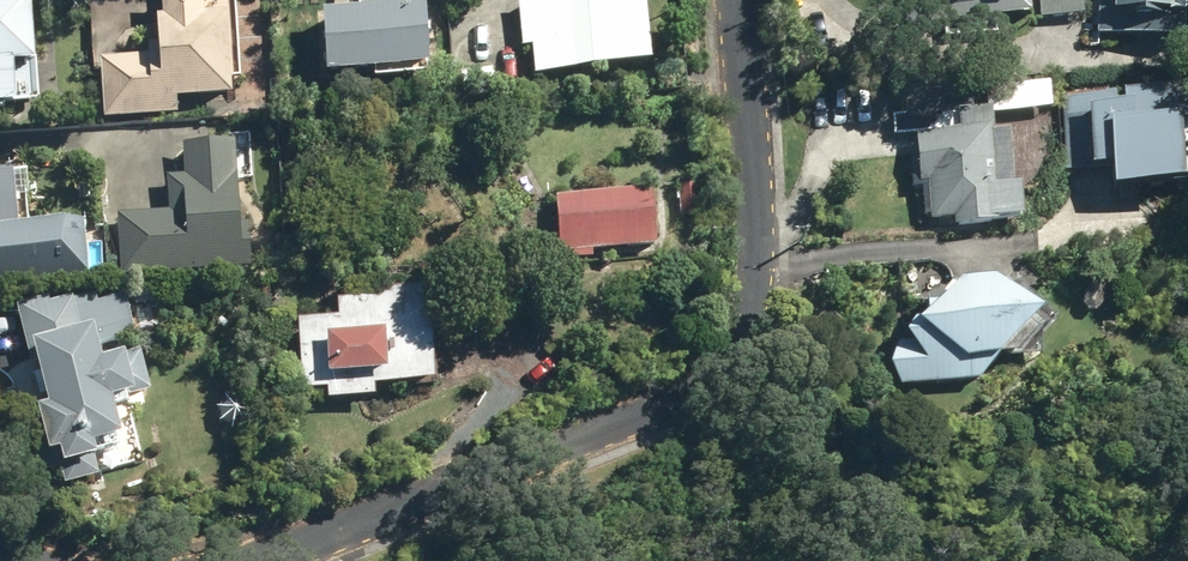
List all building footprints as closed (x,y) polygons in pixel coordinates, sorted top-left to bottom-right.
[(21,104),(19,68),(42,67),(38,0),(37,0),(0,2),(0,105),(21,104)] [(181,115),(181,100),(236,99),(235,0),(160,0),(161,45),(148,45),(148,56),(102,56),(103,116),(181,115)] [(525,46),(535,45),(539,77),(655,61),(647,0),(556,0),(520,5),(525,46)] [(1083,0),(1038,0),(1038,16),(1083,16),(1083,0)] [(1101,35),(1117,36),(1117,15),(1187,16),(1187,0),(1102,0),(1101,35)] [(326,7),(326,71),(432,70),(432,6),(326,7)] [(1025,223),(1025,191),(1038,191),(1061,162),(1060,84),(983,85),(984,133),(925,134),(926,211),(937,225),(1025,223)] [(1126,92),(1126,99),(1067,98),(1066,170),(1120,170),(1120,190),(1187,190),(1187,114),(1176,114),(1176,92),(1126,92)] [(240,273),(240,264),(254,264),(255,222),(240,222),(240,139),(193,139),(193,179),(173,179),(173,216),(118,216),(118,273),(240,273)] [(32,242),(33,175),(0,174),(0,268),(5,268),(6,242),(32,242)] [(561,248),(656,246),(655,196),(560,198),(561,248)] [(49,230),(49,272),(109,273),(109,230),(49,230)] [(1001,281),(968,283),(948,303),(927,305),(928,321),(917,322),(911,336),(918,342),(899,344),(892,365),(904,387),(984,383),(1049,317),(1001,281)] [(435,291),(390,292),(390,302),(339,304),(339,319),(299,320),(302,389),(438,385),(435,291)] [(65,454),(69,469),(129,452),(127,443),(135,441),(125,403),(155,395),(146,361),(132,365),(129,355),(108,361),(98,326),(107,323),(99,295),(55,307),(54,301),(18,310),(33,364),(42,362),(54,408),(43,411),(55,457),(65,454)]
